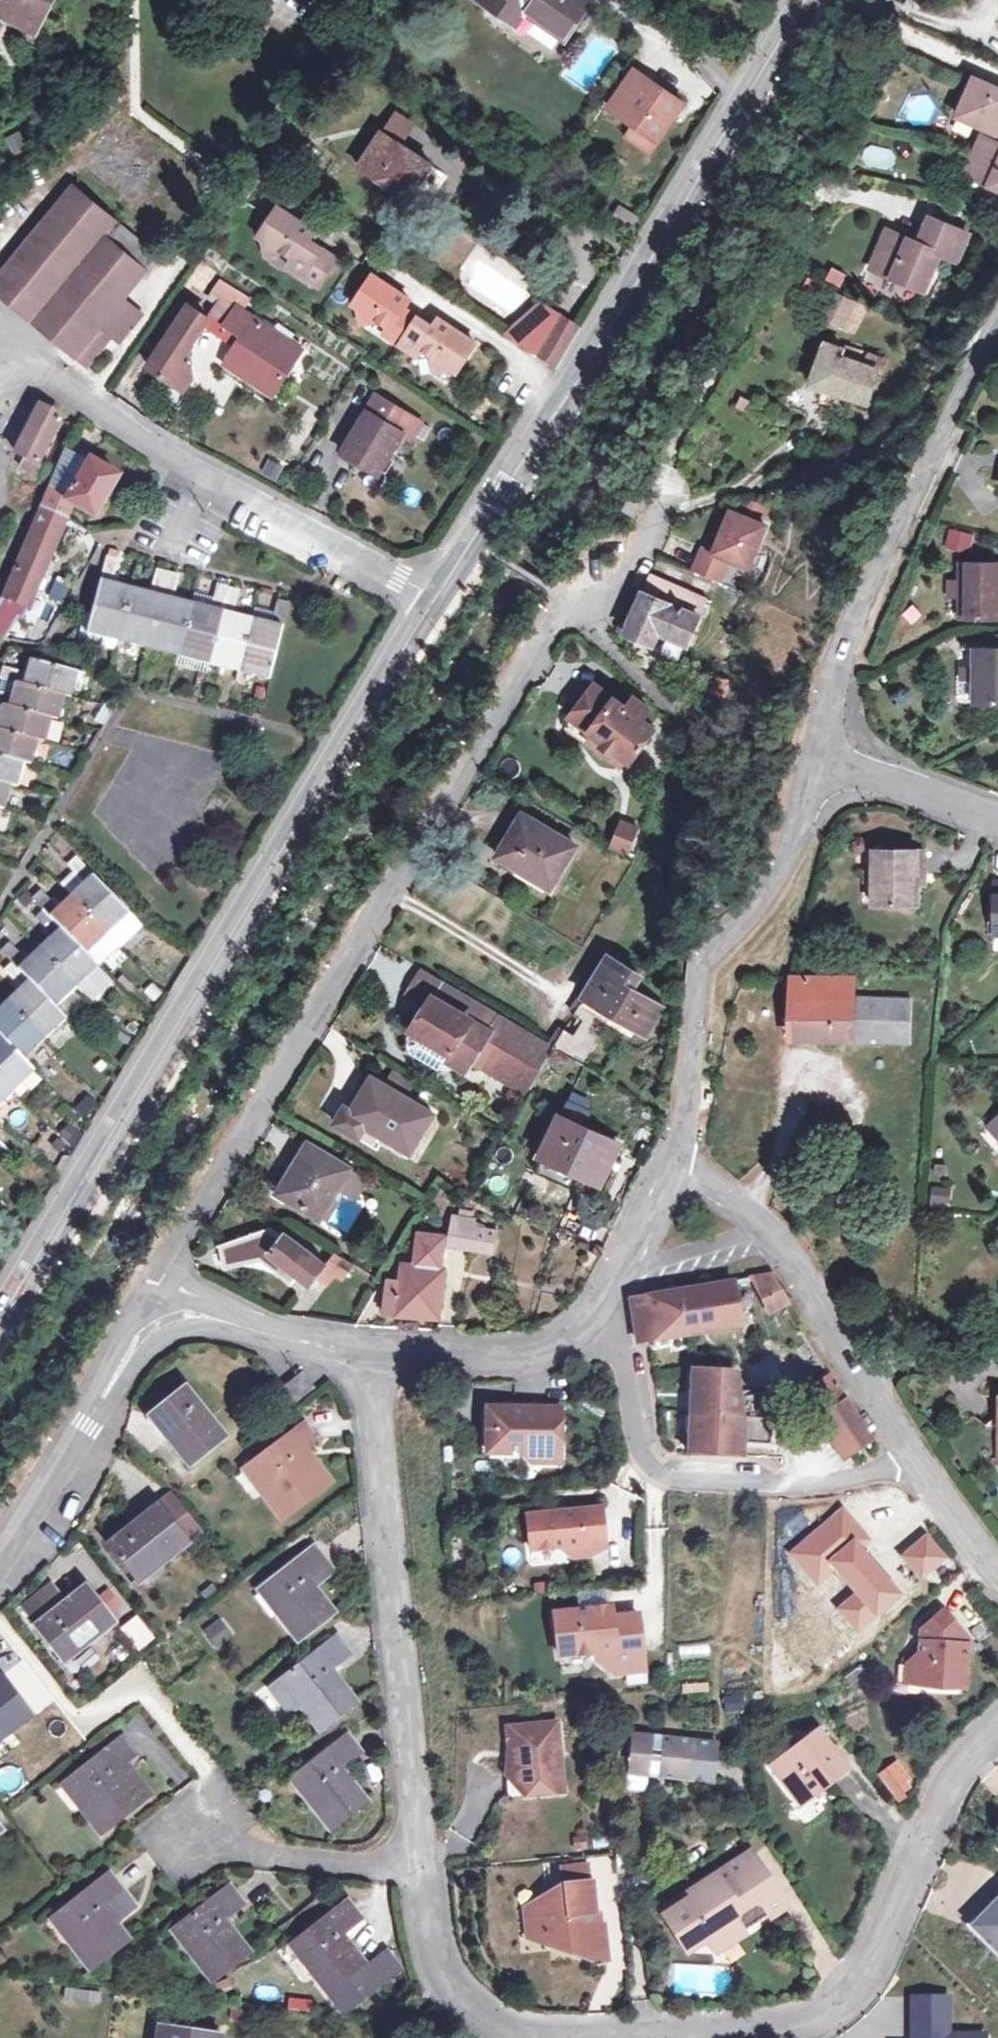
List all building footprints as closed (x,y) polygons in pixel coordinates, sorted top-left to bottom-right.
[(36,33),(54,0),(0,0),(0,13),(36,33)] [(516,27),(524,16),(565,43),(591,3),(587,0),(477,0),(516,27)] [(678,103),(635,74),(609,110),(630,126),(621,140),(646,159),(671,124),(666,121),(678,103)] [(995,93),(996,89),(973,79),(956,117),(997,135),(997,94),(995,93)] [(666,121),(671,124),(683,108),(678,103),(666,121)] [(397,115),(385,134),(401,145),(414,125),(397,115)] [(442,175),(453,164),(420,131),(409,141),(442,175)] [(358,167),(409,201),(432,166),(401,145),(385,134),(382,132),(358,167)] [(980,138),(963,176),(997,191),(997,145),(980,138)] [(284,165),(289,157),(272,146),(266,153),(284,165)] [(86,366),(112,336),(120,342),(144,314),(124,298),(157,256),(74,188),(0,276),(0,297),(86,366)] [(421,211),(409,201),(402,211),(416,220),(421,211)] [(641,222),(617,205),(607,219),(631,236),(641,222)] [(309,243),(314,234),(278,210),(259,239),(264,242),(267,258),(283,255),(294,263),(290,269),(319,288),(337,262),(309,243)] [(929,217),(919,243),(925,246),(936,220),(929,217)] [(917,248),(919,243),(887,230),(871,267),(924,290),(940,253),(957,259),(968,234),(936,220),(925,246),(923,250),(917,248)] [(401,348),(418,321),(404,311),(410,302),(374,278),(354,307),(359,310),(362,326),(378,323),(390,331),(385,337),(401,348)] [(205,325),(236,347),(225,363),(272,396),(302,352),(244,312),(240,309),(248,297),(222,279),(212,293),(222,300),(205,325)] [(842,324),(854,302),(836,292),(822,321),(833,326),(835,321),(842,324)] [(240,309),(244,312),(252,300),(248,297),(240,309)] [(536,357),(560,317),(540,304),(506,337),(536,357)] [(208,319),(189,305),(148,367),(184,391),(192,378),(191,367),(181,360),(205,325),(204,325),(208,319)] [(580,330),(560,317),(536,357),(548,365),(555,370),(580,330)] [(434,331),(418,321),(401,348),(417,359),(422,352),(433,359),(436,375),(452,372),(457,375),(476,346),(440,322),(434,331)] [(883,370),(885,363),(879,361),(850,352),(847,360),(843,359),(845,350),(826,344),(814,386),(867,403),(878,368),(883,370)] [(378,397),(368,413),(390,427),(400,411),(378,397)] [(38,406),(14,451),(29,459),(23,468),(40,481),(47,468),(38,461),(59,419),(38,406)] [(390,427),(368,413),(343,454),(378,476),(405,435),(412,441),(422,425),(400,411),(390,427)] [(26,608),(31,610),(61,537),(75,506),(92,517),(117,477),(89,460),(88,462),(67,449),(54,480),(41,512),(26,551),(15,578),(12,584),(7,593),(4,598),(7,600),(0,612),(0,636),(6,640),(26,608)] [(635,490),(624,509),(636,516),(647,497),(635,490)] [(730,511),(713,552),(727,558),(747,567),(764,525),(730,511)] [(973,548),(973,530),(944,529),(944,547),(973,548)] [(727,558),(713,552),(702,548),(700,553),(725,564),(727,558)] [(718,582),(725,564),(700,553),(692,571),(718,582)] [(172,599),(175,589),(178,575),(155,569),(148,593),(111,583),(117,559),(105,556),(85,634),(176,656),(207,664),(267,679),(287,602),(274,600),(271,613),(268,623),(250,618),(232,614),(237,590),(214,584),(211,598),(208,608),(190,603),(172,599)] [(959,610),(959,619),(997,619),(997,563),(959,564),(959,586),(959,610)] [(657,630),(686,644),(705,598),(649,573),(623,632),(650,644),(657,630)] [(959,610),(959,586),(951,586),(951,610),(959,610)] [(211,598),(175,589),(172,599),(190,603),(208,608),(211,598)] [(268,623),(271,613),(253,608),(250,618),(268,623)] [(988,635),(988,649),(997,649),(997,635),(988,635)] [(973,670),(973,696),(973,705),(997,705),(997,649),(988,649),(973,650),(973,670)] [(207,664),(176,656),(174,665),(205,672),(207,664)] [(2,809),(9,786),(15,787),(22,762),(30,764),(36,740),(43,742),(49,717),(56,719),(62,695),(70,697),(76,672),(27,661),(24,672),(0,667),(0,679),(0,681),(0,809),(2,809)] [(973,696),(973,670),(965,670),(965,696),(973,696)] [(622,769),(654,727),(638,716),(646,706),(632,696),(625,705),(595,683),(564,725),(622,769)] [(521,813),(495,855),(548,887),(573,845),(521,813)] [(622,823),(611,847),(628,854),(639,830),(622,823)] [(871,849),(871,871),(870,898),(870,904),(916,905),(916,886),(916,875),(924,875),(924,850),(871,849)] [(107,934),(128,913),(74,857),(66,865),(81,882),(56,906),(40,890),(30,899),(40,910),(32,917),(49,935),(23,958),(8,944),(0,951),(0,952),(10,962),(2,970),(18,987),(0,1003),(0,1103),(33,1071),(22,1060),(66,1018),(55,1007),(96,966),(85,955),(107,934)] [(85,955),(96,966),(118,946),(107,934),(85,955)] [(661,1009),(630,990),(638,977),(606,958),(571,1014),(581,1020),(572,1035),(562,1028),(551,1046),(583,1065),(614,1016),(646,1034),(661,1009)] [(430,998),(439,983),(419,971),(405,994),(425,1006),(430,998)] [(911,999),(852,997),(854,977),(790,976),(788,1038),(910,1042),(911,999)] [(439,983),(430,998),(487,1033),(497,1017),(439,983)] [(487,1033),(430,998),(425,1006),(405,1040),(442,1062),(462,1074),(470,1061),(521,1093),(549,1048),(497,1017),(487,1033)] [(442,1062),(405,1040),(407,1056),(436,1073),(442,1062)] [(432,1113),(370,1076),(350,1109),(344,1105),(333,1123),(376,1148),(383,1137),(409,1152),(432,1113)] [(567,1102),(542,1153),(582,1172),(602,1181),(620,1144),(586,1127),(592,1113),(567,1102)] [(987,1127),(997,1139),(997,1117),(987,1127)] [(306,1143),(293,1164),(299,1167),(283,1195),(318,1216),(346,1167),(306,1143)] [(582,1172),(542,1153),(538,1162),(578,1181),(582,1172)] [(277,1191),(283,1195),(299,1167),(293,1164),(277,1191)] [(485,1189),(502,1198),(512,1179),(495,1170),(485,1189)] [(933,1188),(932,1200),(947,1201),(948,1189),(933,1188)] [(456,1208),(456,1217),(467,1218),(468,1209),(456,1208)] [(467,1218),(456,1217),(447,1216),(444,1244),(465,1247),(465,1246),(467,1228),(468,1218),(467,1218)] [(467,1228),(465,1246),(473,1247),(490,1249),(491,1239),(474,1237),(475,1229),(467,1228)] [(474,1237),(491,1239),(492,1232),(475,1229),(474,1237)] [(382,1312),(436,1319),(442,1268),(437,1267),(441,1236),(416,1232),(412,1264),(400,1263),(398,1280),(396,1291),(385,1289),(382,1312)] [(269,1252),(279,1260),(293,1271),(308,1284),(314,1276),(325,1285),(335,1272),(341,1277),(352,1264),(333,1253),(324,1264),(284,1233),(269,1252)] [(288,1277),(293,1271),(279,1260),(274,1266),(288,1277)] [(773,1276),(753,1279),(768,1312),(786,1302),(773,1276)] [(396,1291),(398,1280),(386,1279),(385,1289),(396,1291)] [(637,1342),(738,1325),(732,1283),(631,1299),(637,1342)] [(688,1453),(739,1455),(740,1443),(769,1444),(771,1412),(765,1392),(736,1389),(731,1364),(689,1370),(690,1391),(688,1453)] [(818,1417),(844,1457),(872,1440),(828,1374),(809,1388),(824,1413),(818,1417)] [(168,1437),(189,1465),(223,1436),(184,1385),(151,1411),(170,1435),(168,1437)] [(557,1403),(480,1402),(480,1449),(517,1450),(530,1460),(556,1460),(557,1403)] [(298,1456),(305,1450),(317,1440),(303,1421),(245,1465),(265,1491),(261,1494),(281,1520),(330,1483),(310,1456),(302,1462),(298,1456)] [(310,1456),(305,1450),(298,1456),(302,1462),(310,1456)] [(156,1557),(159,1561),(186,1539),(158,1504),(107,1544),(132,1576),(156,1557)] [(599,1507),(525,1515),(527,1533),(529,1549),(560,1546),(560,1549),(570,1557),(587,1555),(586,1548),(604,1546),(599,1507)] [(276,1613),(297,1640),(332,1612),(313,1586),(332,1570),(312,1545),(259,1586),(278,1611),(276,1613)] [(35,1624),(33,1625),(60,1658),(84,1637),(86,1640),(112,1620),(85,1585),(63,1604),(49,1587),(21,1608),(35,1624)] [(609,1606),(553,1612),(557,1655),(593,1651),(593,1658),(602,1664),(624,1662),(625,1672),(643,1670),(636,1613),(610,1616),(609,1606)] [(915,1670),(915,1679),(962,1680),(963,1646),(964,1645),(957,1638),(959,1628),(940,1606),(917,1625),(916,1647),(904,1658),(915,1670)] [(134,1613),(117,1626),(135,1649),(152,1637),(134,1613)] [(217,1616),(201,1628),(214,1647),(231,1635),(217,1616)] [(970,1639),(959,1628),(957,1638),(964,1645),(970,1639)] [(297,1704),(318,1730),(354,1702),(330,1670),(350,1652),(336,1634),(267,1688),(286,1711),(297,1704)] [(677,1658),(708,1655),(707,1642),(676,1645),(677,1658)] [(903,1679),(915,1679),(915,1670),(904,1658),(903,1679)] [(624,1662),(602,1664),(615,1673),(625,1672),(624,1662)] [(2,1733),(29,1711),(1,1675),(0,1675),(0,1730),(2,1733)] [(561,1791),(555,1722),(505,1726),(507,1748),(514,1748),(515,1757),(511,1757),(512,1771),(523,1780),(524,1794),(561,1791)] [(770,1765),(794,1796),(808,1784),(814,1792),(845,1768),(816,1730),(770,1765)] [(736,1743),(630,1732),(626,1772),(646,1774),(732,1783),(736,1743)] [(308,1801),(331,1828),(365,1801),(340,1768),(361,1752),(346,1733),(292,1776),(312,1800),(308,1801)] [(114,1770),(124,1762),(135,1753),(121,1735),(65,1779),(84,1804),(80,1807),(99,1832),(147,1794),(129,1769),(118,1775),(114,1770)] [(514,1748),(507,1748),(504,1772),(524,1794),(523,1780),(512,1771),(511,1757),(515,1757),(514,1748)] [(896,1761),(892,1764),(904,1780),(908,1777),(896,1761)] [(129,1769),(124,1762),(114,1770),(118,1775),(129,1769)] [(892,1764),(880,1774),(893,1789),(904,1780),(892,1764)] [(20,1769),(0,1765),(0,1788),(15,1791),(20,1769)] [(646,1774),(626,1772),(624,1790),(644,1792),(646,1774)] [(800,1803),(814,1792),(808,1784),(794,1796),(800,1803)] [(666,1914),(683,1942),(702,1930),(707,1938),(719,1941),(729,1935),(733,1941),(785,1906),(749,1853),(690,1890),(694,1895),(666,1914)] [(547,1903),(525,1905),(528,1934),(550,1931),(551,1940),(569,1938),(570,1947),(585,1946),(585,1954),(595,1960),(607,1957),(603,1923),(592,1924),(591,1910),(594,1910),(591,1881),(590,1881),(587,1862),(561,1865),(564,1891),(546,1893),(547,1903)] [(69,1941),(91,1967),(126,1939),(113,1922),(135,1904),(109,1871),(55,1914),(75,1937),(69,1941)] [(191,1953),(212,1980),(247,1952),(223,1919),(244,1903),(229,1884),(176,1926),(195,1949),(191,1953)] [(975,1920),(997,1942),(997,1897),(975,1920)] [(308,1968),(330,1994),(344,2010),(401,1967),(388,1949),(366,1966),(341,1933),(362,1917),(347,1898),(293,1940),(312,1964),(308,1968)] [(975,1920),(970,1926),(995,1950),(997,1946),(997,1942),(975,1920)] [(689,1950),(707,1938),(702,1930),(683,1942),(689,1950)] [(716,1952),(733,1941),(729,1935),(719,1941),(707,1938),(716,1952)] [(65,1987),(63,1997),(96,2002),(97,1993),(65,1987)] [(218,2035),(160,2025),(158,2037),(218,2037),(218,2035)]
